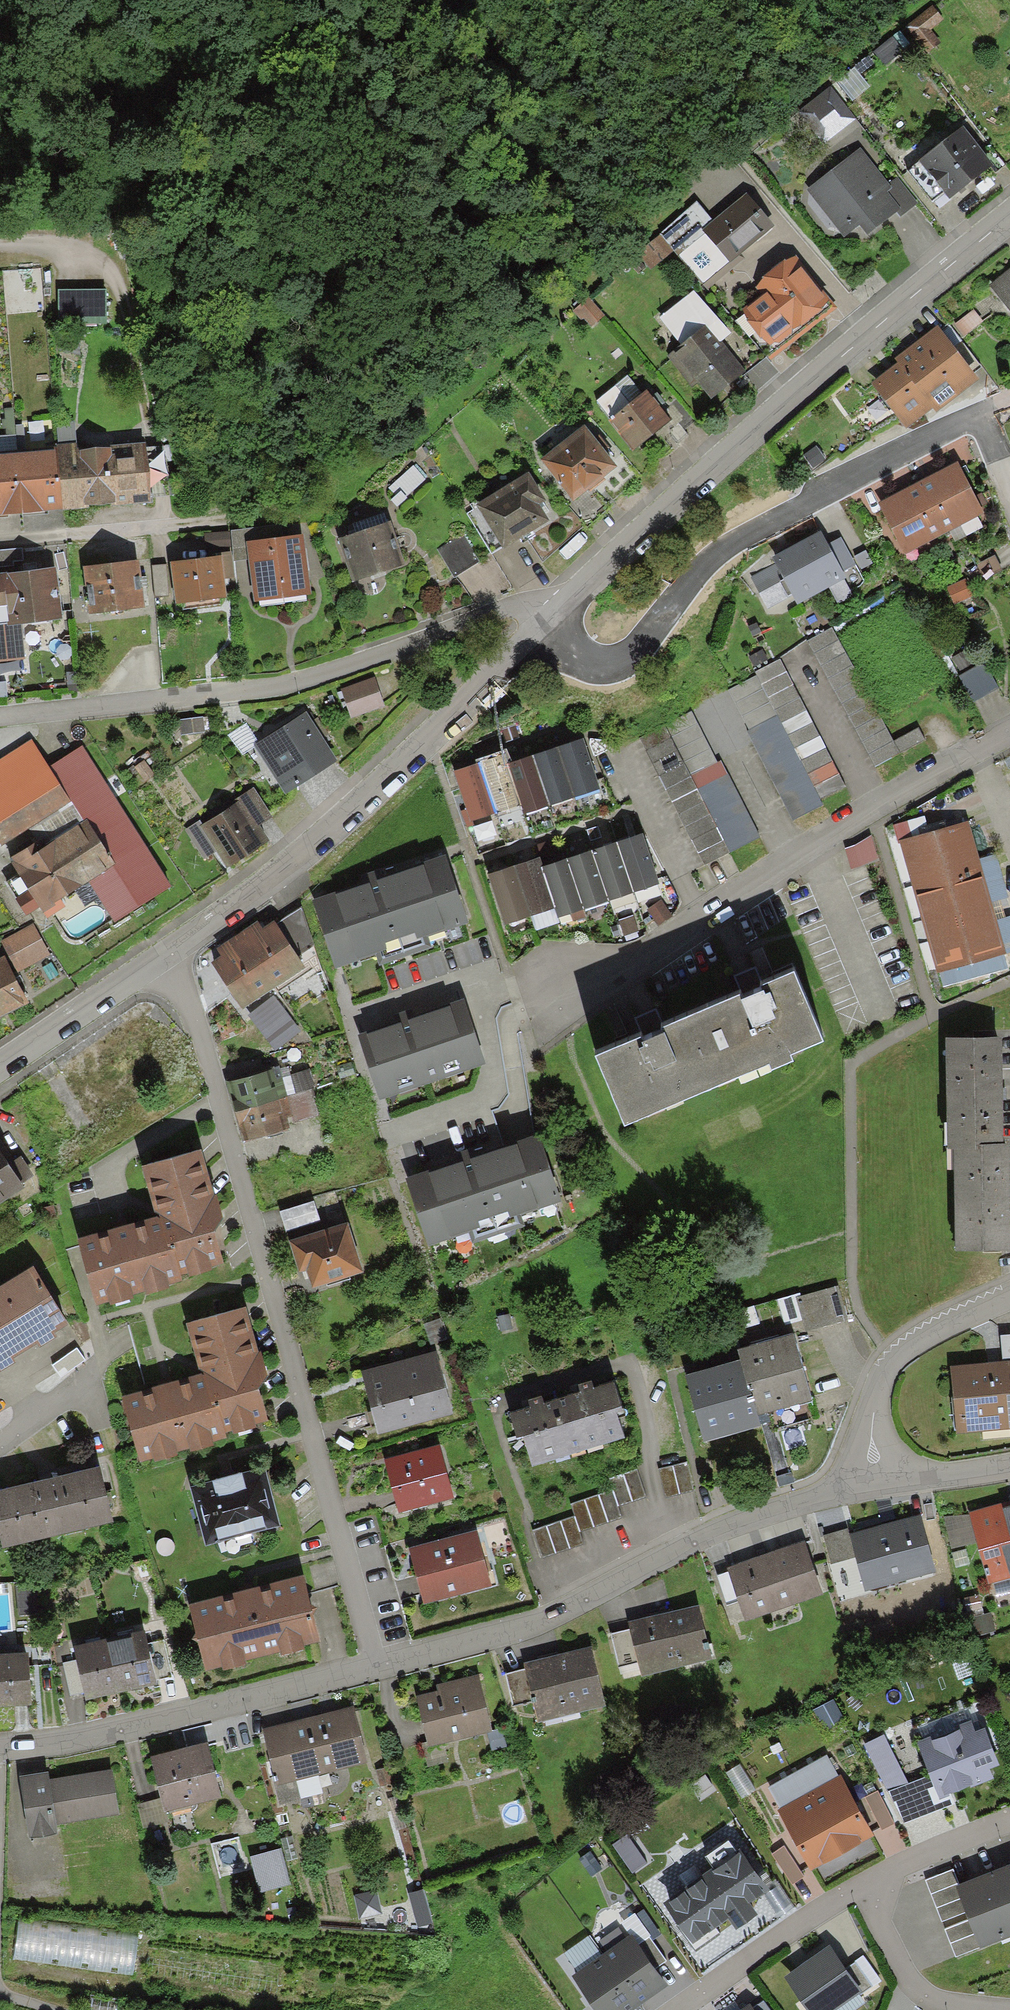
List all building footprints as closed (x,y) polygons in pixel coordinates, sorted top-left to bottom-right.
[(907,18),(929,44),(944,32),(933,19),(948,7),(942,0),(929,0),(907,18)] [(891,35),(872,48),(881,61),(900,48),(891,35)] [(834,76),(808,96),(824,117),(850,96),(834,76)] [(987,158),(976,144),(958,122),(904,165),(933,201),(987,158)] [(976,144),(987,158),(992,164),(1002,156),(986,136),(976,144)] [(866,165),(851,147),(807,183),(825,204),(831,200),(849,222),(856,217),(865,229),(895,204),(899,209),(915,196),(893,169),(885,176),(871,160),(866,165)] [(728,249),(766,217),(744,192),(707,225),(728,249)] [(712,217),(693,196),(657,228),(676,249),(712,217)] [(671,253),(659,237),(640,252),(651,267),(671,253)] [(765,286),(732,313),(760,347),(763,351),(828,298),(791,252),(759,279),(765,286)] [(987,279),(1009,308),(1009,262),(987,279)] [(43,314),(40,271),(5,273),(8,317),(43,314)] [(707,382),(734,361),(712,334),(726,324),(712,307),(694,284),(659,312),(681,340),(670,348),(690,373),(696,368),(707,382)] [(105,325),(106,293),(63,292),(62,325),(105,325)] [(722,299),(712,307),(726,324),(712,334),(734,361),(737,365),(760,347),(732,313),(722,299)] [(604,318),(587,300),(573,314),(590,332),(604,318)] [(975,314),(967,306),(953,319),(961,328),(975,314)] [(969,371),(963,364),(946,343),(933,325),(896,354),(901,360),(928,394),(947,379),(952,384),(969,371)] [(960,332),(946,343),(963,364),(977,354),(960,332)] [(929,396),(928,394),(901,360),(877,379),(882,385),(875,390),(885,403),(891,398),(901,410),(914,399),(918,405),(929,396)] [(630,407),(616,389),(597,404),(636,454),(671,427),(646,395),(630,407)] [(668,433),(679,445),(688,437),(677,425),(668,433)] [(810,463),(822,454),(802,426),(790,435),(810,463)] [(577,502),(592,489),(614,471),(584,433),(546,463),(577,502)] [(58,442),(59,454),(63,507),(151,499),(147,447),(80,453),(80,448),(68,449),(68,441),(58,442)] [(59,454),(23,457),(27,503),(39,502),(39,509),(63,507),(59,454)] [(27,503),(23,457),(0,459),(0,506),(1,506),(2,512),(16,510),(15,504),(27,503)] [(918,480),(939,521),(976,502),(955,461),(918,480)] [(425,481),(410,465),(386,488),(391,493),(386,498),(396,508),(425,481)] [(482,506),(507,546),(547,520),(537,503),(544,499),(529,476),(482,506)] [(939,521),(918,480),(881,499),(901,540),(939,521)] [(592,489),(577,502),(569,508),(584,526),(607,507),(592,489)] [(507,546),(482,506),(468,515),(493,554),(507,546)] [(840,569),(836,562),(821,536),(815,525),(768,551),(793,595),(840,569)] [(235,559),(253,557),(251,545),(282,542),(281,526),(232,531),(235,559)] [(387,526),(340,540),(353,583),(401,569),(387,526)] [(835,528),(821,536),(836,562),(850,554),(835,528)] [(226,546),(225,534),(208,535),(209,547),(226,546)] [(464,535),(438,551),(454,576),(479,561),(464,535)] [(303,580),(299,540),(282,542),(251,545),(253,557),(256,596),(284,593),(283,582),(303,580)] [(24,549),(0,551),(0,570),(13,568),(13,563),(26,562),(24,549)] [(176,603),(223,598),(220,572),(232,570),(230,551),(216,552),(217,559),(172,564),(176,603)] [(166,563),(150,565),(154,599),(170,597),(166,563)] [(143,608),(138,564),(89,569),(94,614),(143,608)] [(5,575),(11,624),(59,618),(52,569),(5,575)] [(962,572),(944,581),(952,596),(969,587),(962,572)] [(5,575),(0,576),(0,625),(11,624),(5,575)] [(899,745),(893,733),(829,618),(801,634),(871,761),(899,745)] [(772,707),(814,790),(841,776),(777,650),(750,664),(772,707)] [(984,663),(957,677),(969,699),(996,684),(984,663)] [(350,706),(380,695),(372,672),(342,683),(350,706)] [(814,790),(772,707),(744,721),(791,813),(818,799),(814,790)] [(295,716),(255,744),(288,790),(327,762),(295,716)] [(728,844),(688,767),(662,719),(636,733),(702,857),(728,844)] [(893,733),(899,745),(923,732),(917,720),(893,733)] [(332,749),(346,741),(339,730),(326,738),(332,749)] [(555,742),(569,786),(595,777),(581,734),(555,742)] [(531,750),(546,794),(569,786),(555,742),(531,750)] [(44,774),(26,747),(0,764),(0,802),(44,774)] [(477,757),(491,800),(516,792),(505,759),(501,749),(477,757)] [(505,759),(516,792),(519,803),(546,794),(531,750),(505,759)] [(25,827),(36,844),(41,851),(85,823),(111,865),(88,880),(113,920),(167,886),(80,751),(48,771),(67,801),(25,827)] [(688,767),(728,844),(757,829),(716,752),(688,767)] [(491,800),(477,757),(452,765),(467,809),(491,800)] [(25,827),(67,801),(48,771),(44,774),(0,802),(0,844),(25,827)] [(236,790),(239,795),(254,818),(268,808),(250,781),(236,790)] [(263,831),(254,818),(239,795),(200,821),(224,857),(263,831)] [(962,815),(900,834),(939,962),(988,947),(993,963),(1005,959),(962,815)] [(42,909),(88,880),(111,865),(85,823),(41,851),(36,844),(10,860),(18,872),(4,881),(24,913),(38,904),(42,909)] [(615,836),(630,881),(655,873),(640,828),(615,836)] [(630,881),(615,836),(591,845),(606,890),(630,881)] [(606,890),(591,845),(564,853),(579,898),(606,890)] [(513,859),(527,904),(552,896),(540,861),(537,851),(513,859)] [(440,853),(319,894),(345,969),(465,927),(440,853)] [(579,898),(564,853),(540,861),(552,896),(555,906),(579,898)] [(527,904),(513,859),(487,868),(502,913),(527,904)] [(666,908),(656,892),(645,899),(655,915),(666,908)] [(311,920),(298,900),(274,915),(296,948),(310,937),(311,920)] [(635,923),(628,906),(615,911),(621,928),(635,923)] [(242,936),(269,977),(301,956),(296,948),(274,915),(242,936)] [(46,956),(31,928),(6,942),(21,969),(46,956)] [(269,977),(242,936),(214,954),(241,995),(269,977)] [(694,999),(724,1070),(764,1054),(767,1061),(793,1050),(789,1042),(821,1029),(792,958),(761,971),(755,955),(726,967),(733,983),(694,999)] [(2,958),(0,960),(0,1016),(26,1002),(2,958)] [(298,1029),(272,993),(247,1011),(272,1047),(298,1029)] [(724,1070),(694,999),(661,1013),(655,997),(631,1007),(638,1022),(591,1041),(621,1113),(724,1070)] [(461,999),(359,1032),(381,1097),(482,1064),(461,999)] [(994,1032),(947,1032),(949,1137),(954,1137),(996,1137),(995,1091),(998,1091),(998,1073),(995,1073),(994,1032)] [(224,1071),(232,1101),(277,1089),(269,1059),(224,1071)] [(318,1107),(309,1082),(285,1090),(293,1115),(318,1107)] [(285,1118),(277,1089),(232,1101),(240,1130),(285,1118)] [(529,1126),(406,1167),(431,1242),(554,1200),(529,1126)] [(996,1137),(954,1137),(956,1240),(1005,1239),(1004,1195),(1008,1195),(1007,1179),(1004,1179),(1003,1136),(996,1137)] [(160,1212),(204,1200),(189,1144),(145,1156),(160,1212)] [(32,1167),(18,1146),(4,1156),(0,1150),(0,1188),(32,1167)] [(315,1211),(309,1193),(280,1203),(285,1220),(315,1211)] [(160,1212),(77,1233),(92,1289),(109,1285),(107,1277),(121,1274),(123,1281),(143,1276),(141,1269),(160,1265),(162,1271),(175,1267),(173,1260),(187,1257),(185,1251),(201,1246),(203,1252),(217,1249),(204,1200),(160,1212)] [(356,1262),(342,1217),(289,1233),(297,1260),(306,1257),(311,1275),(356,1262)] [(30,1261),(0,1279),(0,1348),(61,1311),(30,1261)] [(836,1275),(791,1288),(798,1311),(809,1308),(811,1318),(845,1308),(836,1275)] [(205,1369),(249,1357),(234,1301),(190,1313),(205,1369)] [(752,1306),(734,1311),(739,1329),(757,1324),(752,1306)] [(506,1314),(492,1315),(494,1332),(508,1330),(506,1314)] [(739,1348),(755,1404),(810,1388),(791,1324),(737,1340),(739,1348)] [(1009,1357),(1009,1327),(1000,1328),(1002,1358),(1009,1357)] [(517,1344),(499,1347),(500,1354),(518,1351),(517,1344)] [(433,1347),(361,1364),(374,1420),(446,1402),(433,1347)] [(755,1404),(739,1348),(681,1365),(701,1432),(759,1416),(755,1404)] [(205,1369),(122,1390),(137,1446),(153,1442),(152,1434),(166,1431),(168,1438),(188,1433),(186,1426),(205,1422),(206,1428),(220,1424),(218,1417),(231,1414),(230,1408),(246,1403),(248,1409),(261,1406),(249,1357),(205,1369)] [(1002,1358),(952,1362),(956,1413),(977,1411),(979,1432),(1009,1430),(1008,1407),(1009,1407),(1009,1357),(1002,1358)] [(527,1398),(507,1403),(514,1427),(520,1425),(529,1455),(621,1430),(614,1403),(619,1402),(611,1371),(590,1376),(588,1370),(574,1374),(577,1382),(540,1393),(538,1384),(524,1388),(527,1398)] [(439,1441),(385,1455),(396,1499),(450,1485),(439,1441)] [(685,1453),(656,1459),(662,1488),(691,1482),(685,1453)] [(0,1481),(0,1531),(1,1533),(107,1506),(94,1457),(0,1481)] [(257,1460),(190,1477),(204,1533),(272,1515),(257,1460)] [(609,1481),(616,1501),(643,1492),(632,1460),(605,1470),(609,1481)] [(571,1508),(577,1525),(619,1510),(616,1501),(609,1481),(567,1496),(571,1508)] [(1009,1560),(1009,1494),(969,1507),(987,1567),(1009,1560)] [(571,1508),(529,1522),(538,1550),(580,1535),(577,1525),(571,1508)] [(926,1558),(913,1511),(853,1527),(865,1574),(926,1558)] [(854,1548),(844,1521),(819,1530),(829,1557),(854,1548)] [(472,1525),(415,1541),(422,1565),(415,1567),(421,1588),(485,1570),(472,1525)] [(728,1565),(737,1589),(742,1604),(812,1578),(798,1539),(728,1565)] [(737,1589),(728,1565),(711,1571),(721,1595),(737,1589)] [(301,1567),(185,1597),(201,1658),(221,1653),(219,1645),(238,1640),(239,1645),(279,1635),(277,1630),(295,1625),(297,1634),(317,1628),(301,1567)] [(627,1618),(636,1653),(637,1659),(707,1641),(697,1601),(627,1618)] [(988,1611),(967,1615),(971,1635),(992,1631),(988,1611)] [(627,1618),(604,1624),(613,1659),(636,1653),(627,1618)] [(151,1668),(144,1635),(141,1624),(106,1632),(117,1676),(137,1672),(139,1679),(153,1676),(151,1668)] [(144,1635),(151,1668),(167,1665),(159,1631),(144,1635)] [(74,1650),(82,1684),(117,1676),(106,1632),(72,1640),(74,1650)] [(25,1691),(22,1644),(0,1646),(0,1693),(25,1691)] [(524,1658),(531,1691),(534,1700),(573,1692),(575,1699),(601,1693),(589,1644),(524,1658)] [(82,1684),(74,1650),(59,1653),(68,1688),(82,1684)] [(531,1691),(524,1658),(501,1664),(509,1696),(531,1691)] [(446,1683),(414,1691),(423,1725),(441,1720),(444,1730),(488,1718),(475,1670),(444,1678),(446,1683)] [(350,1701),(261,1725),(279,1794),(299,1789),(292,1765),(362,1747),(350,1701)] [(977,1718),(917,1741),(935,1786),(994,1762),(977,1718)] [(900,1772),(878,1728),(860,1737),(881,1781),(900,1772)] [(207,1737),(150,1749),(159,1793),(216,1782),(207,1737)] [(109,1764),(16,1777),(24,1833),(55,1829),(52,1810),(114,1802),(109,1764)] [(842,1777),(783,1811),(814,1865),(873,1831),(842,1777)] [(860,1805),(880,1838),(901,1826),(881,1792),(860,1805)] [(164,1815),(159,1793),(137,1798),(142,1820),(164,1815)] [(762,1881),(732,1838),(657,1891),(687,1934),(762,1881)] [(1009,1922),(1009,1866),(961,1885),(980,1934),(1009,1922)] [(952,1870),(925,1880),(941,1920),(968,1910),(952,1870)] [(136,1932),(14,1918),(9,1965),(131,1979),(136,1932)] [(971,1920),(946,1929),(956,1956),(981,1947),(971,1920)] [(570,1978),(594,2009),(625,2009),(666,1980),(631,1933),(570,1978)] [(826,1935),(779,1965),(808,2009),(815,2009),(857,1983),(826,1935)]
